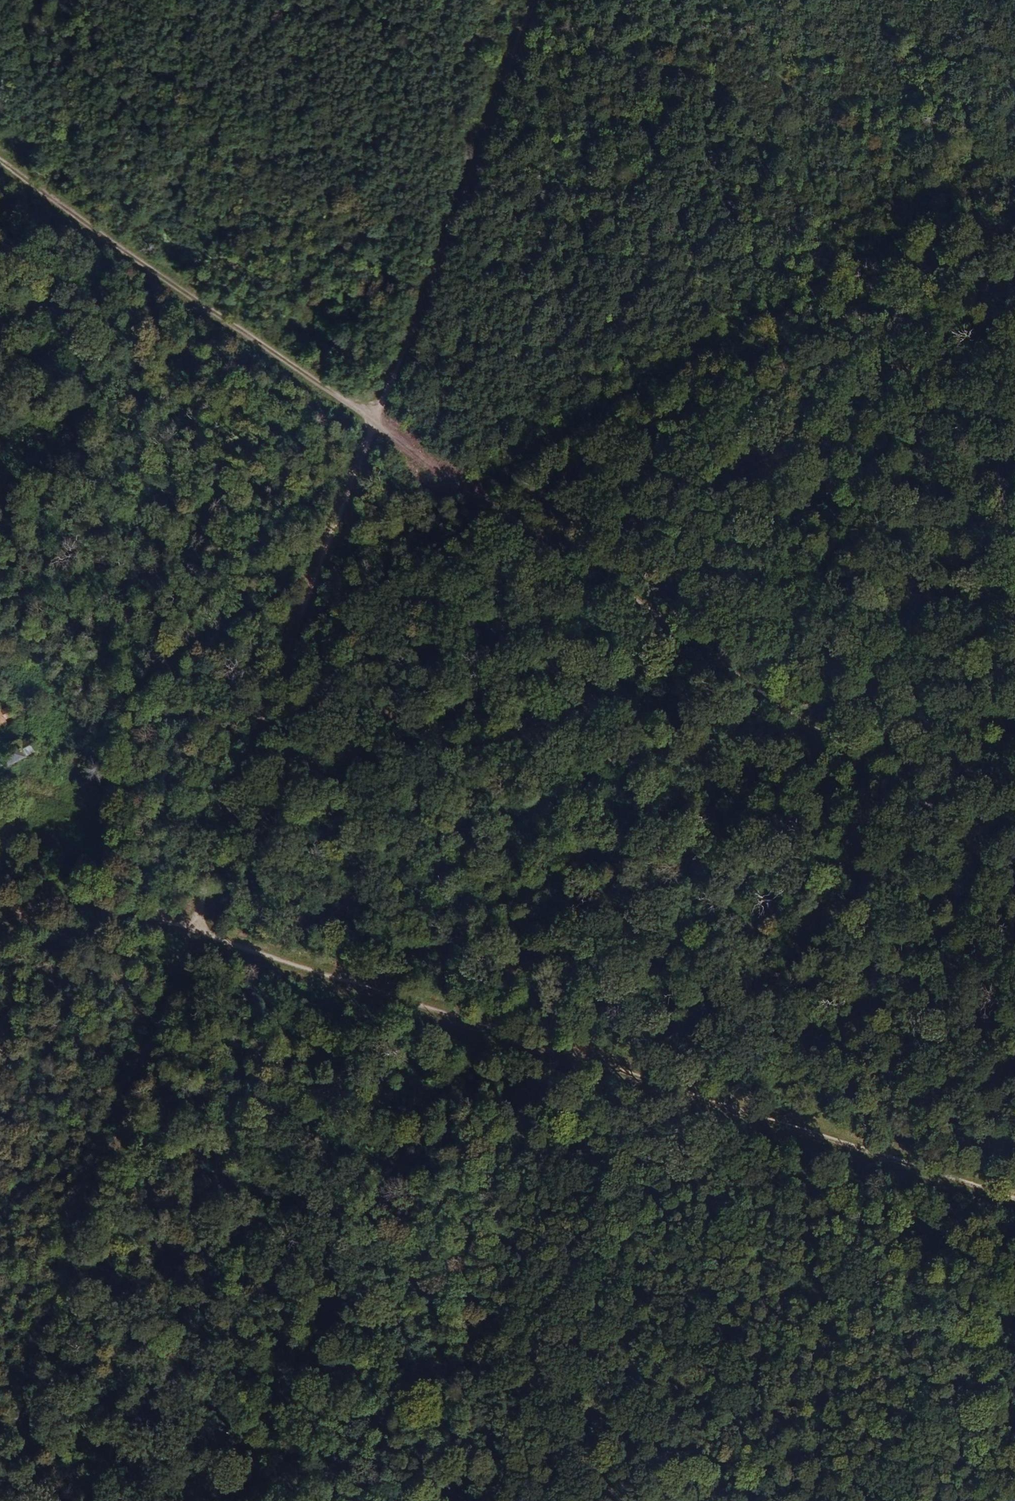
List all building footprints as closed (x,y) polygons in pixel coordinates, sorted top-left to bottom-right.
[(0,708),(0,722),(10,717),(3,706),(0,708)] [(37,747),(29,733),(0,751),(0,772),(37,747)]
